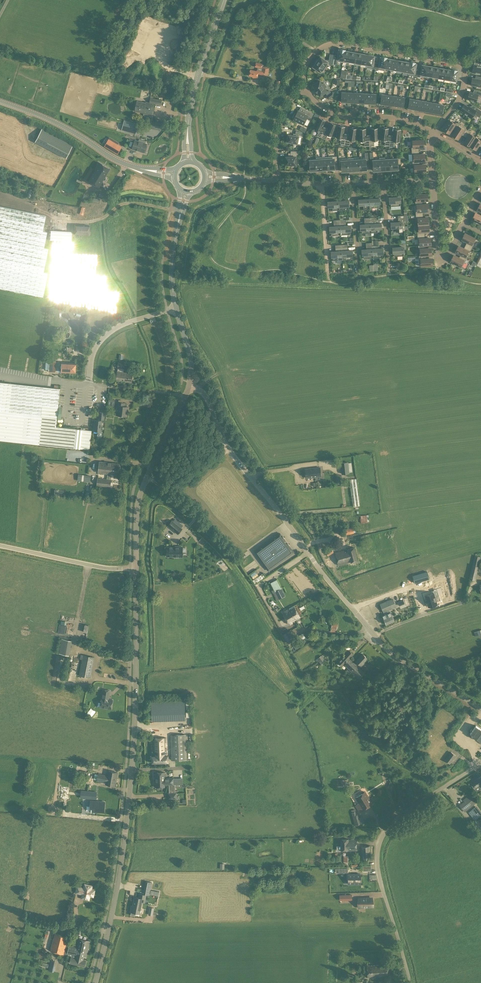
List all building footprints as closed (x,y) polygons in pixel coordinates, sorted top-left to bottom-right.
[(335,55),(333,61),(333,64),(336,64),(337,61),(343,62),(345,51),(345,50),(340,49),(340,50),(339,49),(338,55),(335,55)] [(349,61),(351,52),(345,51),(343,62),(347,63),(346,65),(348,66),(349,61)] [(361,64),(363,54),(357,53),(355,63),(355,62),(354,64),(361,65),(361,64)] [(333,64),(333,61),(335,55),(330,54),(329,60),(326,59),(326,60),(320,56),(318,60),(317,60),(318,59),(317,59),(315,63),(316,63),(313,67),(316,69),(318,70),(321,72),(327,63),(329,63),(329,64),(333,64)] [(375,69),(376,62),(374,62),(375,56),(368,55),(367,61),(367,65),(366,67),(372,68),(375,69)] [(384,71),(385,68),(387,58),(387,57),(382,56),(382,57),(380,57),(379,63),(376,62),(375,69),(378,69),(384,71)] [(397,70),(398,60),(392,59),(391,69),(390,69),(390,71),(393,71),(394,70),(397,70)] [(417,76),(418,70),(415,69),(416,64),(415,63),(410,62),(408,72),(408,74),(414,75),(413,80),(416,80),(417,76)] [(471,71),(472,72),(476,73),(476,74),(479,75),(480,73),(480,74),(480,63),(480,66),(473,65),(473,68),(472,68),(471,71)] [(426,76),(428,66),(422,65),(421,71),(418,70),(417,76),(420,77),(420,76),(426,77),(427,76),(426,76)] [(250,69),(249,75),(253,76),(252,77),(257,78),(258,74),(267,76),(269,68),(263,66),(262,71),(257,70),(257,71),(250,69)] [(470,84),(471,84),(471,85),(480,87),(480,76),(477,76),(477,79),(472,78),(471,81),(470,84)] [(312,85),(313,86),(313,85),(315,89),(315,90),(317,92),(320,96),(326,92),(328,95),(326,96),(328,99),(329,98),(334,95),(335,95),(334,94),(333,92),(332,92),(331,93),(329,90),(327,91),(325,88),(326,86),(324,83),(322,84),(320,81),(320,80),(313,85),(312,85)] [(467,98),(467,99),(475,102),(478,95),(480,96),(480,92),(477,91),(476,94),(469,92),(468,94),(468,95),(467,97),(467,98)] [(137,101),(135,111),(144,113),(143,113),(153,115),(155,103),(161,105),(162,100),(150,98),(150,102),(146,101),(146,102),(137,101)] [(476,111),(469,106),(468,107),(464,104),(460,110),(464,112),(464,113),(468,116),(469,114),(473,116),(474,114),(479,118),(480,115),(480,110),(478,108),(476,111)] [(293,118),(294,118),(293,119),(296,121),(296,122),(300,124),(300,123),(303,124),(307,118),(310,120),(313,113),(305,110),(304,113),(298,110),(296,114),(295,114),(293,118)] [(321,137),(326,127),(323,126),(325,120),(319,118),(315,129),(319,131),(317,136),(321,137)] [(124,120),(122,130),(136,134),(138,124),(124,120)] [(455,130),(459,124),(457,123),(456,122),(455,124),(449,120),(443,129),(448,132),(451,128),(455,130)] [(151,121),(150,128),(163,131),(165,129),(166,122),(162,122),(162,123),(151,121)] [(326,127),(321,137),(326,139),(328,134),(332,136),(336,125),(330,123),(328,128),(326,127)] [(459,124),(455,130),(452,135),(457,138),(460,133),(464,136),(468,130),(459,124)] [(341,144),(341,146),(344,146),(345,144),(347,133),(344,133),(345,127),(343,127),(344,126),(340,125),(340,126),(338,126),(336,138),(341,138),(340,144),(341,144)] [(349,134),(347,133),(345,144),(350,145),(350,140),(355,141),(357,129),(355,129),(355,128),(352,127),(352,128),(350,128),(349,134)] [(389,146),(391,135),(388,134),(388,128),(387,128),(387,127),(384,127),(383,128),(382,128),(381,140),(385,140),(384,145),(389,146)] [(73,145),(42,128),(34,142),(65,158),(73,145)] [(369,135),(369,146),(369,149),(372,149),(372,146),(374,146),(374,140),(378,140),(378,128),(371,129),(371,134),(369,135)] [(391,135),(389,146),(394,146),(395,141),(399,142),(400,130),(399,130),(399,129),(396,128),(395,129),(394,129),(393,135),(391,135)] [(369,146),(369,135),(366,135),(366,129),(359,129),(360,141),(364,141),(364,146),(369,146)] [(468,130),(464,136),(468,139),(465,143),(470,146),(476,137),(475,137),(470,134),(471,132),(468,130)] [(287,139),(287,141),(293,143),(296,144),(296,143),(297,144),(299,135),(301,135),(302,132),(296,131),(295,136),(288,134),(288,136),(287,139)] [(470,146),(474,149),(477,144),(480,147),(480,140),(476,137),(470,146)] [(114,151),(118,144),(109,139),(104,146),(114,151)] [(412,151),(419,151),(418,146),(424,145),(424,140),(419,140),(419,139),(416,139),(416,140),(411,140),(412,151)] [(147,143),(135,140),(132,148),(144,152),(147,143)] [(286,156),(286,164),(298,164),(298,151),(291,151),(291,153),(288,153),(289,156),(286,156)] [(419,151),(412,151),(412,161),(419,161),(425,161),(425,155),(419,155),(419,151)] [(360,160),(360,169),(366,169),(366,164),(369,164),(368,152),(365,152),(365,160),(360,160)] [(328,157),(328,169),(335,169),(334,163),(337,163),(337,156),(328,157)] [(391,159),(392,169),(398,169),(398,164),(400,164),(400,157),(397,158),(397,159),(391,159)] [(317,170),(316,160),(310,160),(310,158),(307,158),(307,166),(310,165),(310,170),(317,170)] [(348,170),(348,161),(347,161),(342,161),(342,159),(338,159),(339,164),(342,164),(342,170),(348,170)] [(98,187),(110,169),(99,162),(94,169),(69,164),(69,165),(45,161),(41,181),(64,185),(63,189),(85,193),(87,180),(98,187)] [(419,161),(412,161),(413,172),(426,171),(426,165),(420,166),(419,161)] [(422,204),(422,200),(428,199),(427,193),(415,194),(415,205),(422,204)] [(396,196),(396,197),(390,197),(390,199),(390,202),(390,203),(391,203),(391,206),(401,206),(400,203),(401,203),(401,199),(402,199),(402,195),(396,196)] [(370,208),(369,202),(369,198),(366,198),(366,199),(359,199),(359,201),(360,201),(360,204),(359,204),(359,205),(363,205),(363,208),(370,208)] [(369,202),(370,208),(379,207),(379,204),(379,202),(378,200),(379,199),(379,198),(372,198),(369,198),(369,202)] [(338,202),(338,200),(335,200),(335,201),(328,201),(328,203),(329,203),(329,206),(329,207),(332,207),(333,210),(339,210),(338,202)] [(338,200),(338,202),(339,210),(348,209),(348,206),(349,206),(349,205),(348,205),(348,202),(348,200),(341,201),(341,200),(338,200)] [(416,215),(423,214),(423,210),(428,209),(428,204),(422,204),(415,205),(416,215)] [(42,297),(47,273),(43,272),(48,249),(43,248),(47,232),(42,231),(45,216),(0,206),(0,288),(42,297)] [(418,225),(429,224),(428,219),(423,219),(423,214),(416,215),(416,219),(418,218),(418,225)] [(480,216),(475,214),(472,219),(476,221),(475,222),(478,224),(479,222),(480,223),(480,214),(480,216)] [(405,230),(404,218),(398,219),(398,222),(391,222),(391,224),(392,224),(392,227),(392,228),(392,231),(405,230)] [(377,220),(370,221),(371,233),(378,232),(377,230),(380,229),(381,229),(381,227),(380,227),(380,225),(381,224),(381,223),(377,223),(377,220)] [(370,221),(364,221),(364,224),(361,224),(361,226),(361,229),(361,230),(362,230),(362,233),(371,233),(370,221)] [(346,222),(340,223),(341,235),(350,234),(350,231),(350,229),(350,230),(350,227),(350,225),(346,225),(346,222)] [(340,223),(334,223),(334,226),(330,226),(330,228),(331,228),(331,231),(330,231),(330,232),(331,232),(331,235),(341,235),(340,223)] [(75,234),(89,234),(90,234),(90,232),(89,231),(89,225),(75,224),(75,234)] [(417,235),(424,235),(424,230),(429,230),(429,224),(418,225),(419,231),(417,232),(417,235)] [(105,276),(96,275),(97,254),(71,253),(72,241),(71,241),(72,231),(50,230),(49,240),(52,240),(50,273),(49,296),(49,300),(116,312),(117,292),(104,291),(105,276)] [(465,245),(472,248),(476,239),(472,236),(472,235),(470,234),(469,235),(465,233),(462,238),(467,241),(465,245)] [(418,245),(425,245),(431,245),(431,239),(425,239),(424,235),(417,235),(418,245)] [(394,253),(394,256),(404,256),(404,255),(405,255),(405,252),(404,252),(403,249),(406,249),(406,243),(400,244),(400,247),(393,247),(393,249),(394,249),(394,252),(393,252),(393,253),(394,253)] [(372,246),(373,258),(382,257),(382,254),(383,254),(383,252),(382,252),(382,249),(382,248),(378,248),(378,245),(372,246)] [(420,255),(426,255),(432,255),(431,249),(425,250),(425,245),(418,245),(418,249),(420,249),(420,255)] [(459,254),(467,258),(467,257),(465,257),(468,251),(470,252),(472,248),(465,245),(463,249),(458,247),(455,252),(459,254)] [(372,246),(366,246),(366,249),(362,249),(362,251),(363,251),(363,254),(363,255),(363,258),(373,258),(372,246)] [(348,247),(341,248),(342,260),(352,259),(352,256),(352,254),(351,254),(351,252),(352,251),(352,250),(348,250),(348,247)] [(341,248),(335,248),(335,251),(332,251),(332,253),(333,256),(332,256),(332,257),(333,257),(333,260),(342,260),(341,248)] [(459,254),(457,258),(453,256),(450,261),(454,263),(454,264),(457,266),(457,265),(462,267),(467,258),(459,254)] [(426,255),(420,255),(419,255),(419,266),(432,265),(432,259),(426,260),(426,255)] [(61,362),(60,371),(75,372),(75,363),(61,362)] [(116,380),(132,382),(133,373),(123,372),(124,369),(125,363),(118,362),(117,368),(118,368),(117,371),(117,373),(116,373),(114,374),(114,377),(115,378),(116,378),(116,380)] [(60,388),(0,382),(0,440),(89,449),(91,430),(55,427),(56,417),(57,417),(57,419),(60,419),(60,418),(62,406),(58,406),(58,408),(58,407),(58,406),(60,388)] [(117,402),(116,407),(119,407),(118,415),(126,416),(127,410),(128,410),(129,407),(124,406),(125,403),(117,402)] [(98,412),(98,419),(99,419),(99,420),(94,420),(93,430),(100,431),(101,422),(103,422),(103,419),(104,412),(98,412)] [(100,461),(98,472),(107,473),(107,479),(97,478),(97,485),(110,487),(111,479),(110,479),(110,474),(118,474),(119,463),(100,461)] [(340,462),(341,474),(350,473),(348,461),(340,462)] [(305,469),(306,478),(321,476),(320,467),(305,469)] [(350,479),(353,506),(360,505),(356,478),(350,479)] [(178,534),(182,529),(172,521),(168,525),(178,534)] [(284,537),(283,537),(280,533),(255,552),(258,556),(268,570),(294,552),(289,546),(290,545),(288,542),(284,537)] [(175,548),(167,548),(167,556),(175,556),(175,557),(179,557),(182,557),(182,552),(186,552),(186,548),(182,548),(182,547),(175,547),(175,548)] [(335,552),(338,565),(351,561),(351,562),(358,560),(354,547),(348,548),(348,549),(335,552)] [(469,579),(475,580),(479,563),(479,565),(479,566),(480,567),(480,558),(480,557),(475,555),(469,579)] [(415,583),(429,579),(427,572),(413,576),(415,583)] [(285,596),(281,588),(275,592),(274,590),(272,591),(277,600),(285,596)] [(433,591),(424,593),(428,607),(437,605),(435,599),(439,598),(438,593),(434,594),(433,591)] [(385,614),(382,615),(385,621),(384,621),(384,622),(385,622),(386,624),(394,620),(391,612),(389,612),(388,610),(397,606),(393,599),(389,601),(389,599),(380,604),(383,612),(384,612),(385,614)] [(289,608),(295,619),(300,617),(294,605),(292,606),(289,608)] [(285,613),(283,614),(288,623),(289,623),(290,624),(292,623),(292,621),(295,619),(289,608),(286,610),(284,611),(285,613)] [(295,640),(290,630),(282,634),(288,644),(295,640)] [(69,655),(72,640),(62,638),(59,653),(69,655)] [(349,658),(353,654),(349,650),(338,662),(342,665),(344,663),(348,667),(348,668),(359,678),(364,673),(359,667),(354,663),(349,658)] [(94,657),(81,654),(80,659),(82,659),(79,675),(90,677),(94,657)] [(363,662),(367,658),(363,654),(356,661),(354,663),(359,667),(361,665),(361,666),(364,663),(363,662)] [(111,709),(113,700),(108,699),(110,690),(104,689),(102,698),(100,707),(111,709)] [(185,720),(185,701),(151,703),(152,721),(185,720)] [(480,743),(480,729),(476,725),(470,733),(472,735),(471,736),(480,743)] [(186,759),(186,734),(171,735),(171,760),(186,759)] [(152,756),(152,762),(168,762),(168,755),(167,755),(166,738),(152,738),(153,756),(152,756)] [(451,752),(445,760),(450,763),(455,755),(451,752)] [(115,785),(118,772),(108,770),(107,775),(98,773),(97,780),(106,781),(106,784),(115,785)] [(85,784),(87,772),(82,771),(79,783),(85,784)] [(156,772),(156,779),(155,779),(156,787),(165,786),(165,784),(169,784),(169,792),(168,792),(168,799),(177,799),(177,792),(176,792),(175,784),(174,784),(173,777),(169,777),(169,780),(164,780),(164,776),(166,776),(167,775),(167,773),(165,772),(164,772),(156,772)] [(470,783),(475,789),(480,786),(480,787),(480,776),(470,783)] [(59,799),(69,799),(70,780),(60,779),(59,799)] [(97,791),(81,790),(80,797),(96,799),(97,791)] [(362,793),(356,797),(359,803),(368,797),(365,791),(364,792),(363,791),(361,792),(362,793)] [(465,812),(477,802),(470,794),(463,800),(464,801),(459,805),(465,812)] [(359,812),(372,803),(368,797),(359,803),(355,805),(359,812)] [(92,805),(91,811),(103,812),(104,802),(90,801),(89,805),(92,805)] [(480,815),(480,812),(477,805),(469,811),(474,819),(480,815)] [(355,824),(361,823),(358,814),(356,815),(354,809),(351,810),(355,824)] [(478,831),(480,829),(480,827),(476,820),(472,823),(478,831)] [(341,849),(349,850),(356,850),(356,839),(348,839),(348,838),(341,838),(341,849)] [(361,846),(362,858),(370,858),(370,845),(361,846)] [(360,883),(360,874),(348,874),(348,883),(360,883)] [(149,894),(152,882),(146,881),(143,893),(149,894)] [(92,885),(85,884),(84,887),(83,888),(77,886),(76,892),(82,893),(82,895),(82,897),(89,899),(90,895),(93,896),(94,890),(91,889),(92,885)] [(130,911),(131,912),(131,915),(135,916),(136,912),(140,913),(142,902),(144,902),(146,895),(140,893),(139,897),(135,897),(135,900),(134,900),(132,907),(131,907),(130,911)] [(372,906),(372,898),(365,898),(364,897),(358,897),(358,907),(365,907),(365,906),(372,906)] [(150,907),(148,915),(153,915),(153,914),(156,915),(157,911),(154,911),(154,908),(150,907)] [(90,941),(79,938),(77,947),(69,945),(69,946),(66,945),(68,936),(55,932),(51,951),(72,956),(71,956),(73,956),(74,951),(77,952),(77,950),(88,953),(90,941)] [(70,962),(85,966),(86,961),(84,960),(84,957),(87,957),(88,953),(77,950),(77,952),(74,951),(73,956),(71,956),(71,957),(70,962)] [(388,965),(367,966),(367,977),(389,975),(388,965)]
